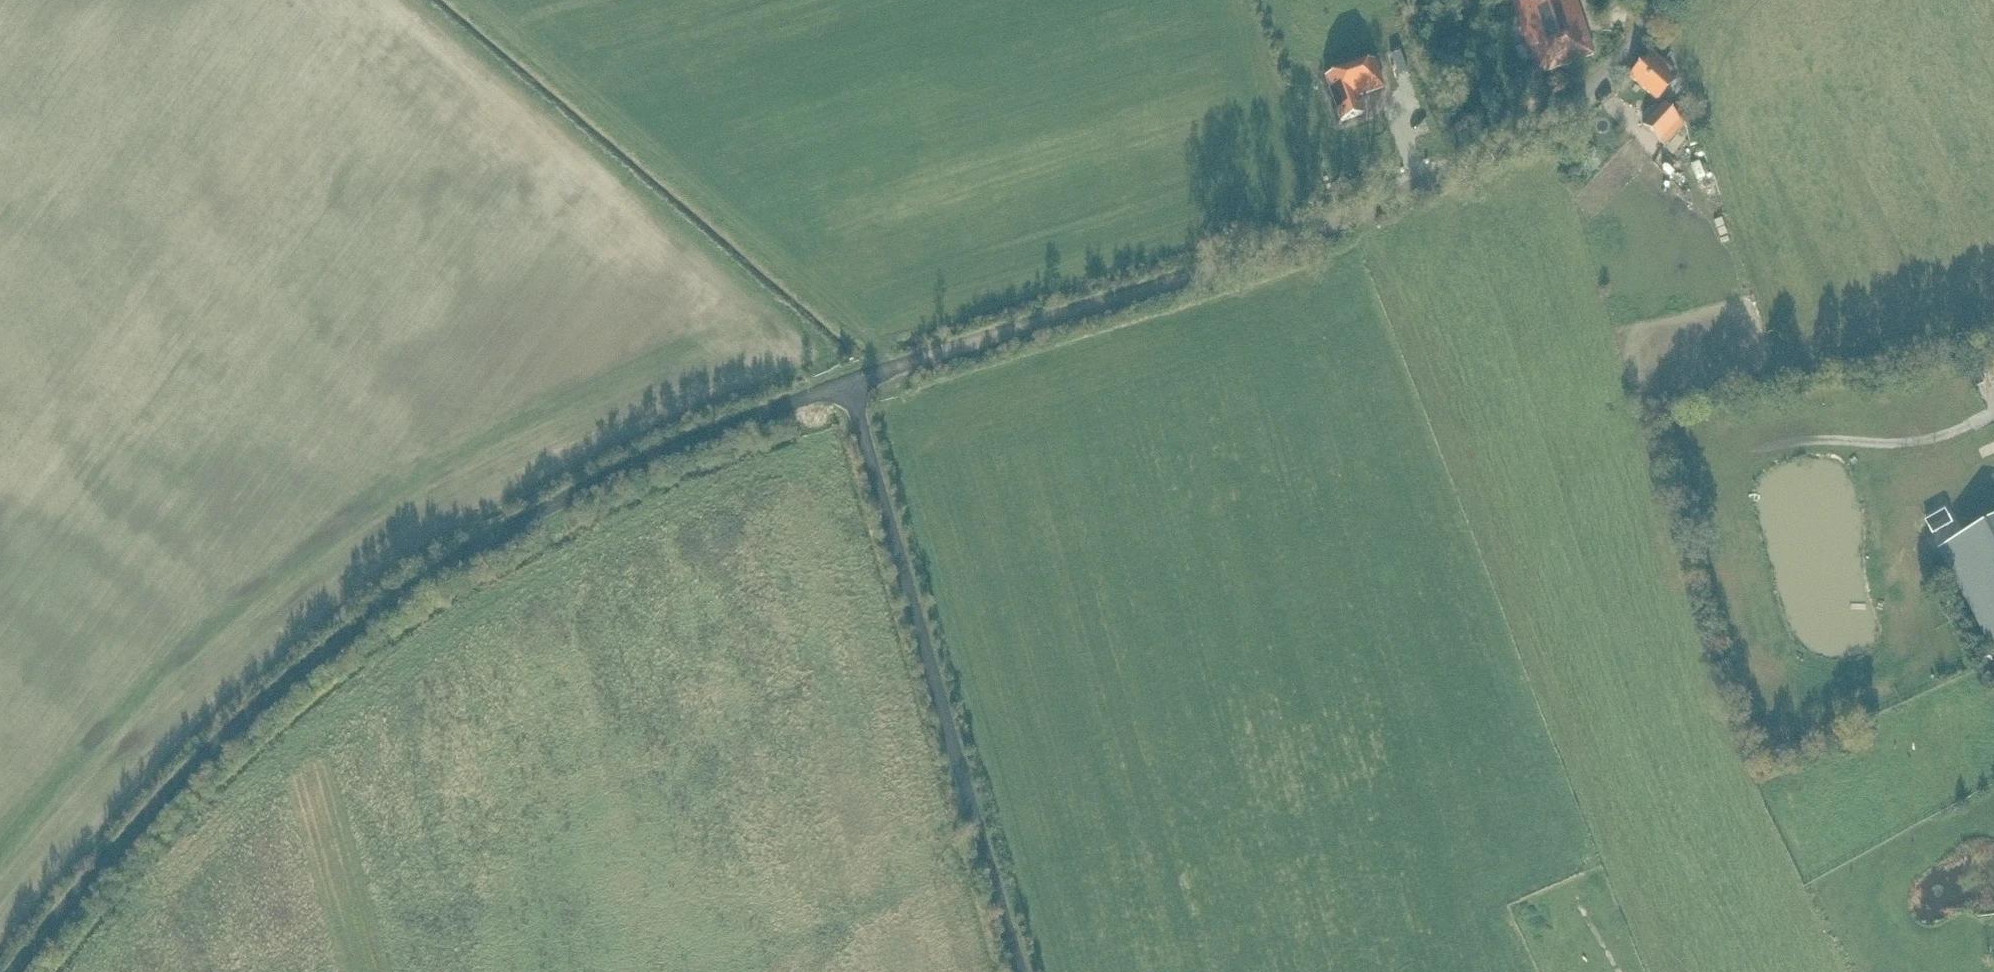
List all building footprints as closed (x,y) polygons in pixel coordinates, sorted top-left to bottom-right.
[(1510,8),(1536,80),(1593,58),(1572,0),(1532,0),(1510,8)] [(1652,55),(1630,78),(1656,103),(1674,84),(1661,72),(1665,68),(1652,55)] [(1373,62),(1325,79),(1340,123),(1361,116),(1355,98),(1382,89),(1373,62)] [(1663,148),(1682,127),(1661,108),(1642,129),(1663,148)] [(1695,127),(1686,129),(1690,148),(1699,146),(1695,127)] [(1934,536),(1953,525),(1945,512),(1926,522),(1934,536)] [(1939,552),(1993,655),(1993,522),(1939,552)]
